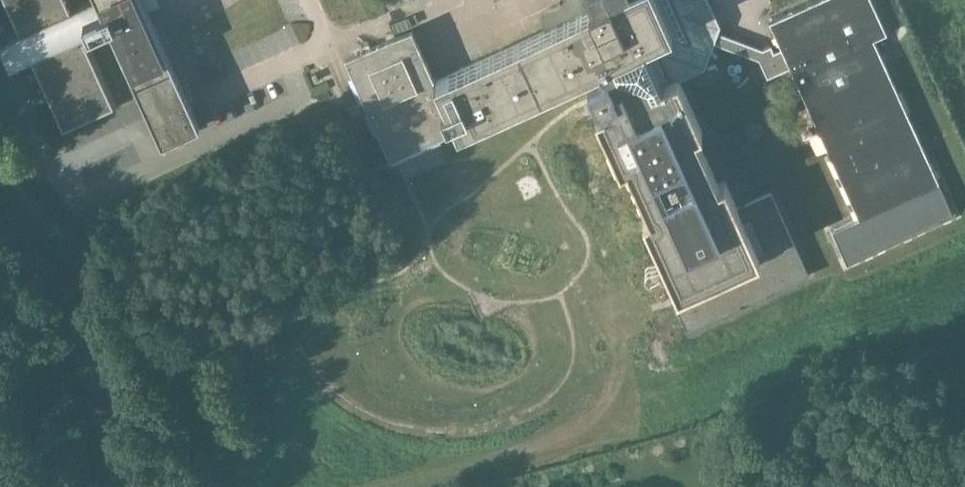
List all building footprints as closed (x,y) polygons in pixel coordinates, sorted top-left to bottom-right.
[(64,0),(3,0),(20,37),(9,42),(14,53),(18,63),(30,58),(62,130),(113,107),(84,43),(111,31),(161,142),(198,125),(194,116),(144,5),(144,4),(142,0),(96,0),(97,1),(70,14),(64,0)] [(591,6),(434,78),(412,28),(345,58),(391,158),(458,128),(459,130),(574,77),(671,32),(657,0),(588,0),(591,6)] [(410,0),(382,0),(387,11),(410,0)] [(953,213),(873,38),(886,32),(872,0),(813,0),(768,21),(780,47),(773,51),(770,44),(766,46),(762,48),(714,30),(716,23),(708,5),(698,2),(699,0),(657,0),(671,32),(574,77),(601,65),(601,66),(599,73),(600,74),(589,80),(599,102),(600,101),(603,109),(596,112),(621,167),(627,164),(650,214),(644,217),(682,301),(676,304),(687,329),(809,274),(771,191),(737,206),(725,180),(719,182),(696,132),(703,129),(678,76),(695,68),(693,65),(704,60),(711,39),(759,57),(767,75),(789,65),(858,217),(832,229),(847,261),(953,213)]
